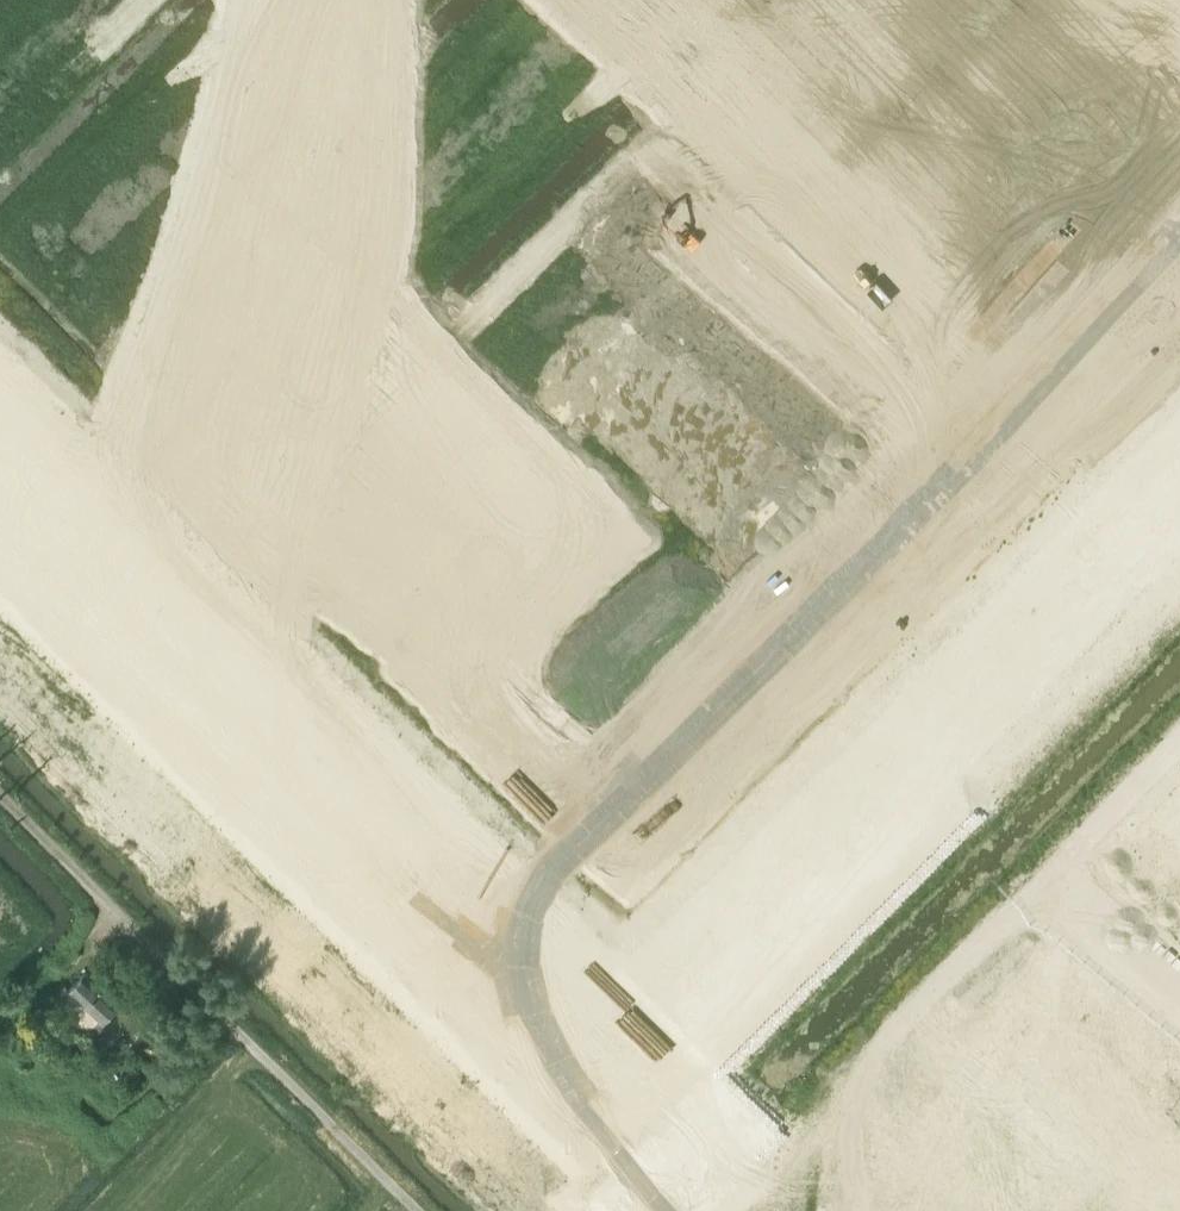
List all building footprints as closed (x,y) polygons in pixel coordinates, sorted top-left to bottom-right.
[(1167,808),(1179,820),(1179,794),(1167,808)] [(1128,852),(1164,885),(1179,868),(1179,840),(1170,850),(1148,830),(1129,851),(1128,852)] [(1111,868),(1107,873),(1130,894),(1119,905),(1142,926),(1154,913),(1145,906),(1164,885),(1128,852),(1129,851),(1128,850),(1124,855),(1120,851),(1107,864),(1111,868)] [(68,990),(72,994),(61,1007),(88,1032),(99,1019),(103,1023),(121,1003),(86,971),(68,990)]
